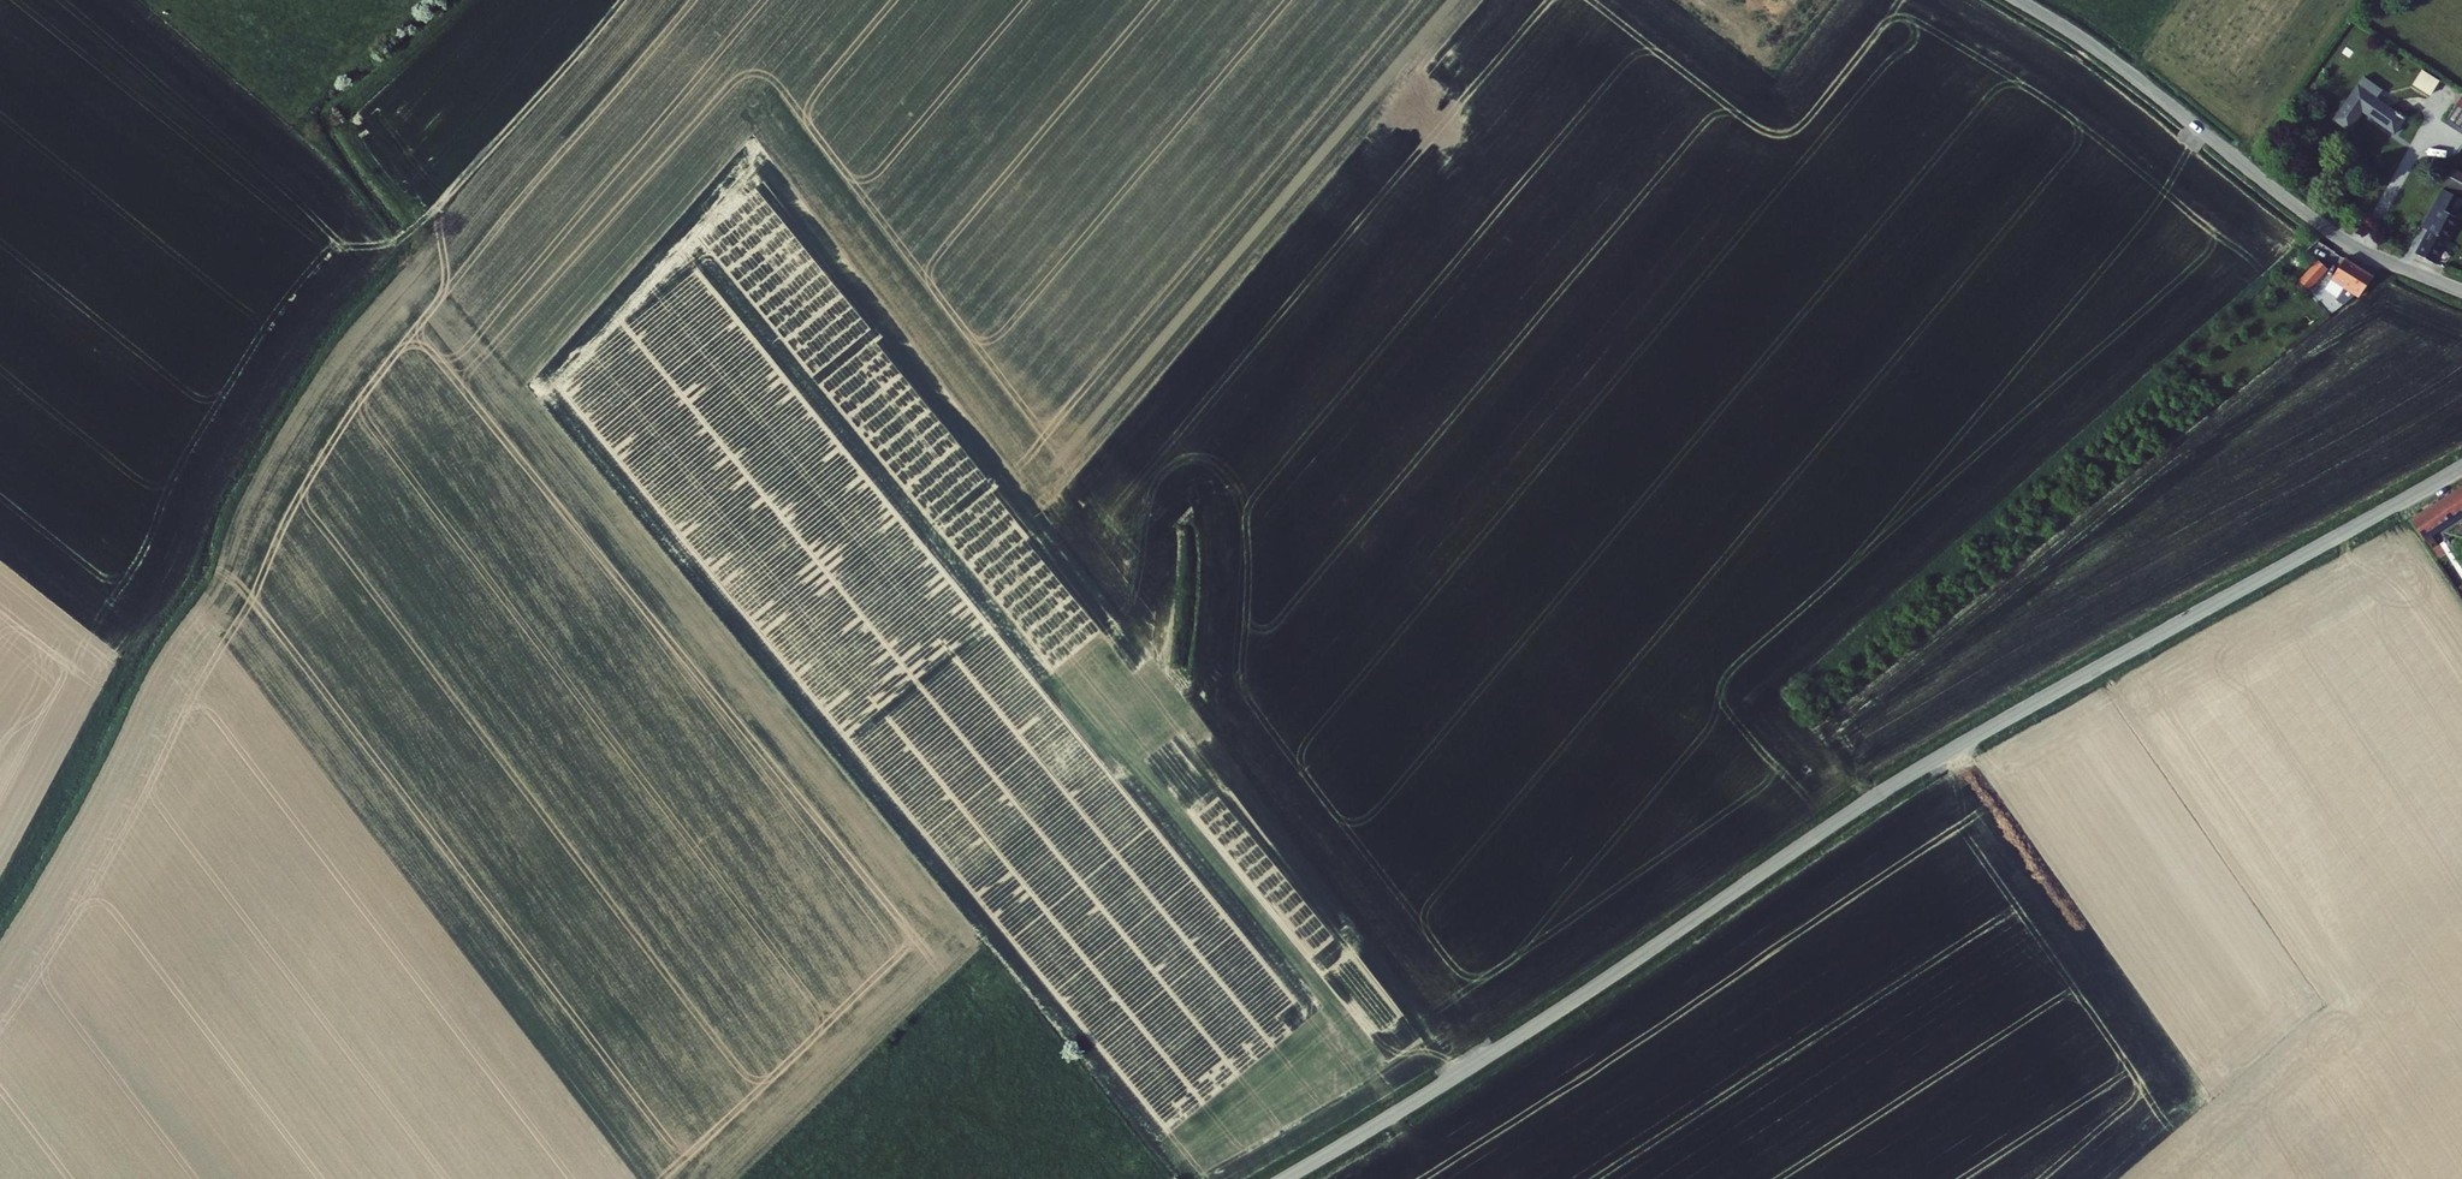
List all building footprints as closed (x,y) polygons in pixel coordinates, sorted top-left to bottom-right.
[(2438,74),(2422,63),(2412,78),(2428,89),(2438,74)] [(2382,83),(2362,70),(2357,78),(2376,91),(2382,83)] [(2357,78),(2334,111),(2348,121),(2362,102),(2385,118),(2395,104),(2376,91),(2357,78)] [(2440,113),(2456,123),(2461,114),(2461,101),(2452,94),(2440,113)] [(2403,110),(2395,104),(2385,118),(2393,124),(2403,110)] [(2452,162),(2443,178),(2461,188),(2461,167),(2452,162)] [(2442,181),(2430,201),(2420,219),(2407,242),(2434,255),(2461,201),(2461,191),(2442,181)] [(2412,215),(2420,219),(2430,201),(2422,197),(2412,215)] [(2342,256),(2331,276),(2350,285),(2334,298),(2341,307),(2361,291),(2364,293),(2374,270),(2342,256)] [(2300,279),(2310,289),(2330,268),(2320,258),(2300,279)] [(2406,515),(2420,534),(2428,530),(2461,509),(2461,482),(2461,481),(2406,515)] [(2428,530),(2420,534),(2430,549),(2438,544),(2428,530)] [(2437,538),(2461,573),(2461,557),(2445,533),(2437,538)]
